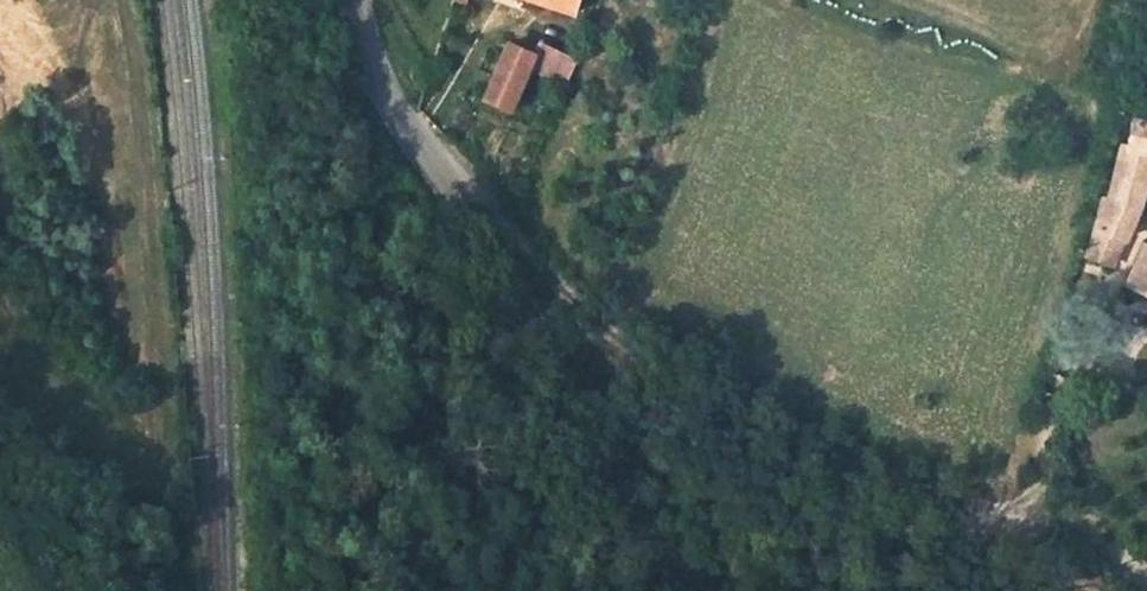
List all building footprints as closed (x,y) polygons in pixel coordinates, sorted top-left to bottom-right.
[(562,87),(578,50),(536,31),(530,42),(508,33),(485,91),(512,103),(531,58),(552,66),(547,80),(562,87)] [(1134,117),(1126,149),(1116,148),(1105,201),(1098,200),(1085,256),(1110,262),(1133,208),(1146,153),(1146,119),(1134,117)] [(1124,279),(1139,286),(1129,308),(1146,316),(1146,243),(1142,241),(1124,279)]
